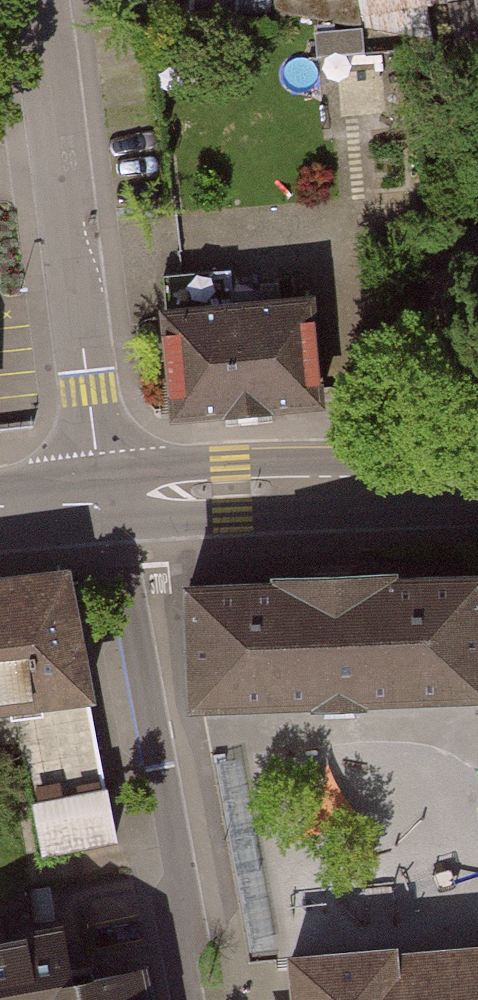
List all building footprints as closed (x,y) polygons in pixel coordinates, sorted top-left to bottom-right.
[(284,13),(413,36),(416,66),(477,56),(477,0),(283,0),(284,13)] [(313,298),(161,311),(170,407),(322,394),(313,298)] [(194,587),(200,718),(338,712),(477,706),(477,575),(194,587)] [(0,593),(0,730),(91,718),(73,584),(0,593)] [(116,794),(38,805),(46,863),(124,852),(116,794)] [(290,942),(295,999),(477,999),(477,926),(290,942)] [(0,946),(0,999),(143,999),(140,985),(49,997),(42,939),(0,946)]
